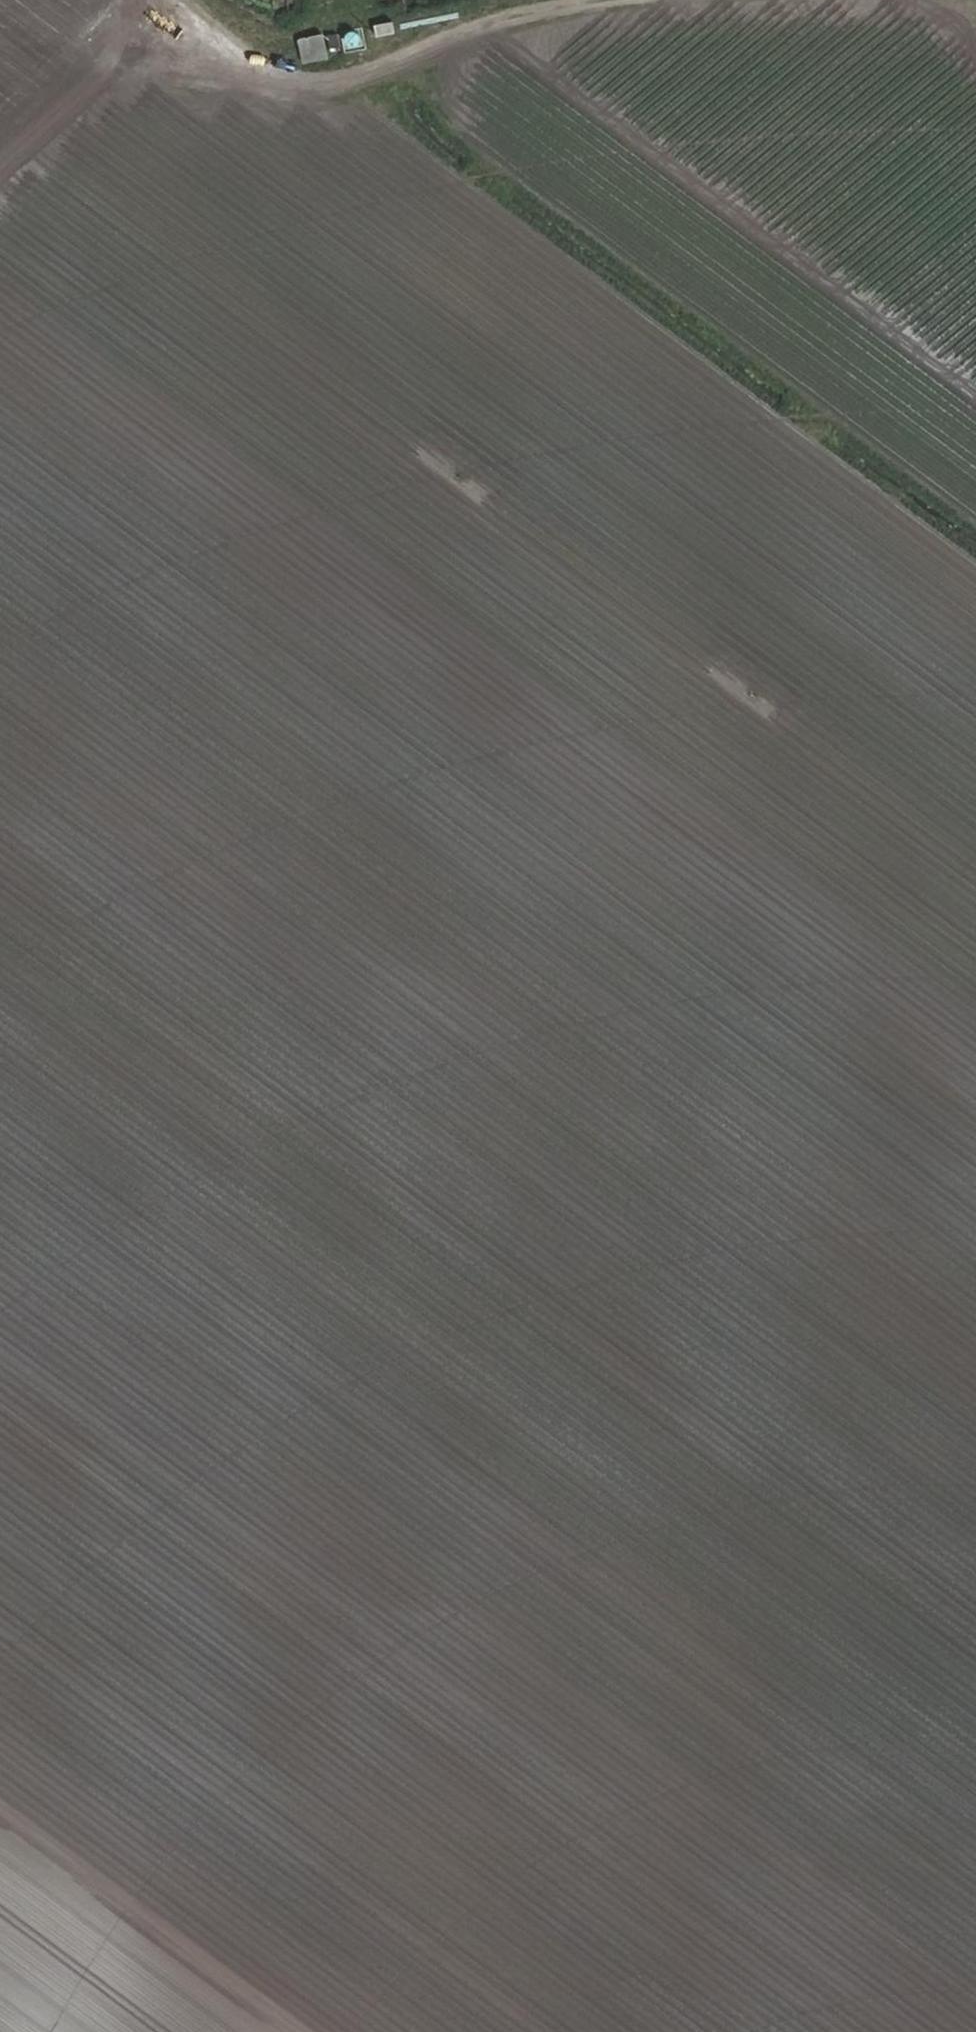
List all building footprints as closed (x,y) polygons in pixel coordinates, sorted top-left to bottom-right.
[(328,57),(325,34),(301,38),(305,60),(328,57)]
